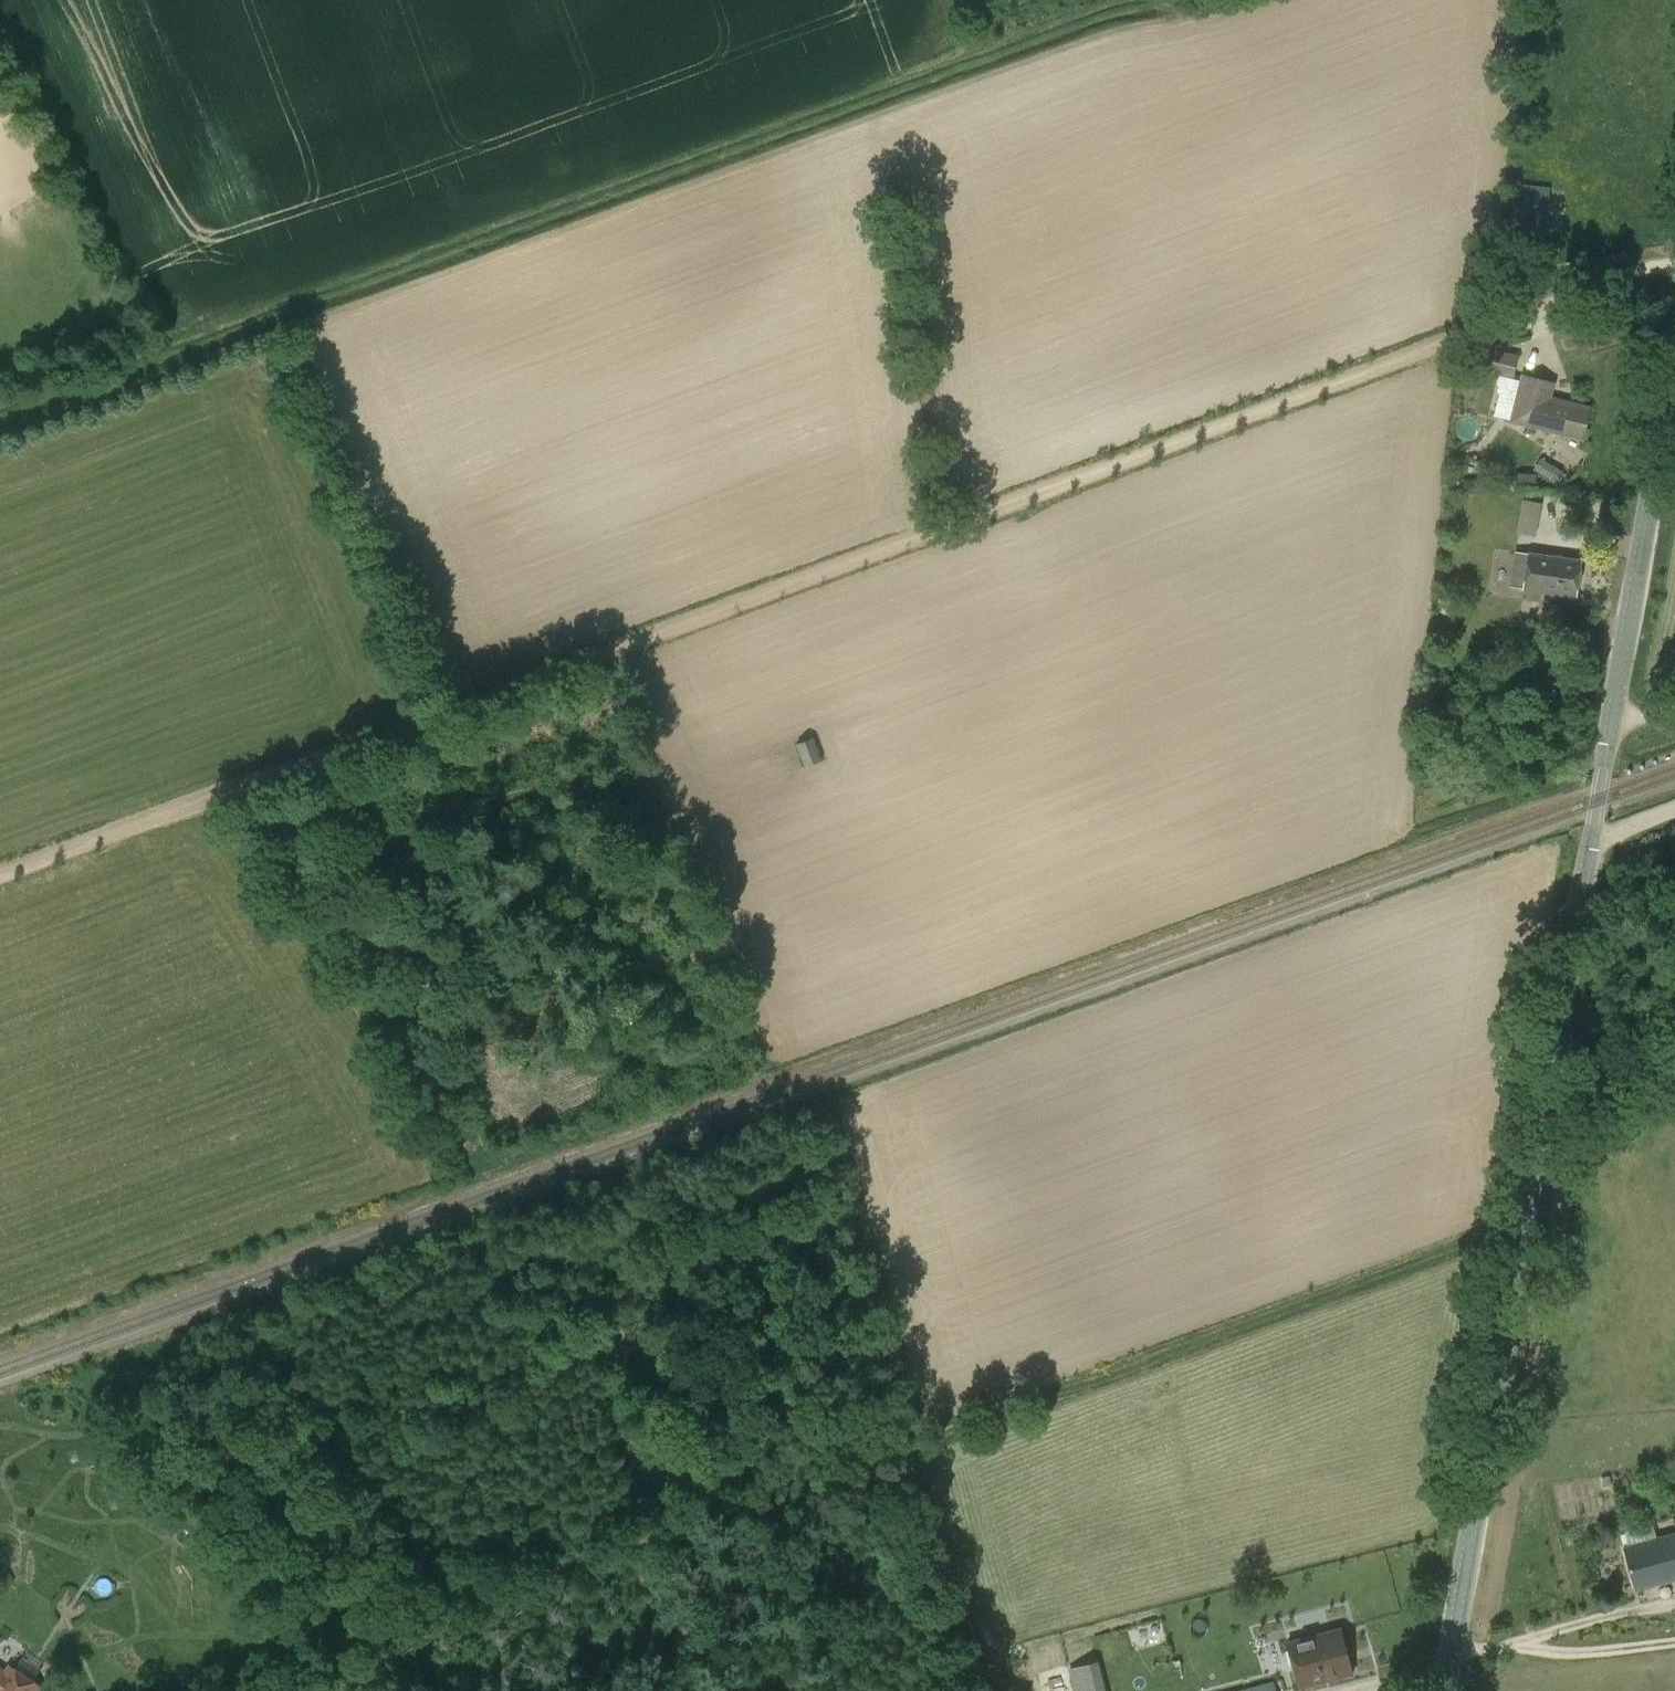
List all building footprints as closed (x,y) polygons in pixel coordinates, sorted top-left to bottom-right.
[(1550,188),(1536,186),(1535,202),(1513,199),(1510,230),(1545,233),(1550,188)] [(1482,370),(1514,378),(1518,358),(1487,351),(1482,370)] [(1591,409),(1547,398),(1551,383),(1523,376),(1512,422),(1583,441),(1591,409)] [(1534,469),(1558,481),(1564,470),(1541,457),(1534,469)] [(1536,535),(1541,503),(1524,500),(1518,532),(1536,535)] [(1581,561),(1530,554),(1515,552),(1511,586),(1525,587),(1525,589),(1576,596),(1581,561)] [(1626,1547),(1637,1590),(1674,1580),(1674,1534),(1626,1547)] [(1301,1688),(1355,1674),(1342,1627),(1288,1642),(1301,1688)] [(1126,1657),(1121,1640),(1064,1656),(1073,1690),(1099,1690),(1092,1666),(1126,1657)] [(11,1667),(8,1671),(0,1666),(0,1690),(37,1690),(40,1686),(11,1667)] [(1274,1680),(1234,1690),(1277,1690),(1274,1680)]
